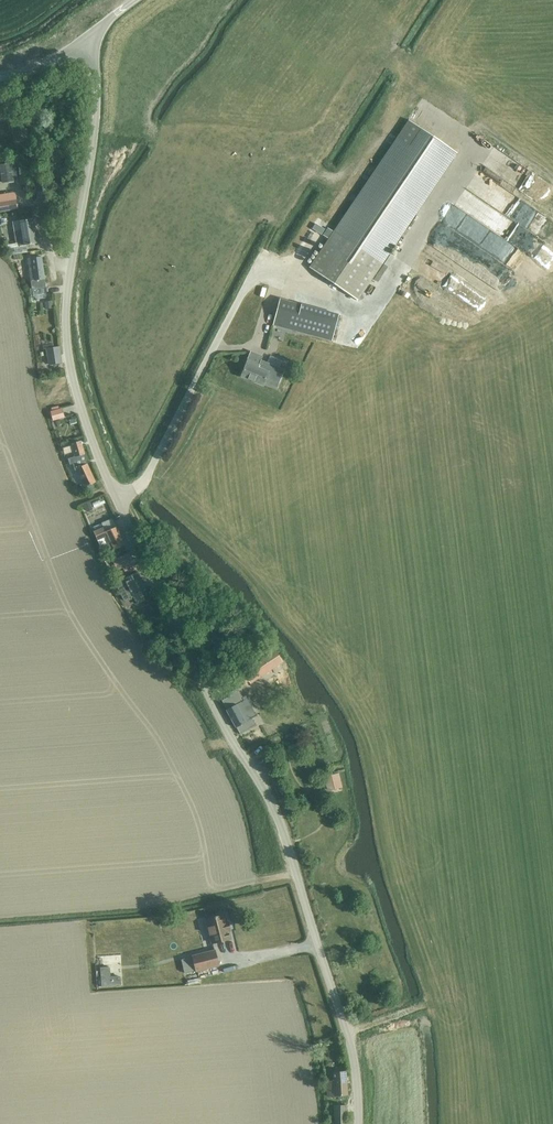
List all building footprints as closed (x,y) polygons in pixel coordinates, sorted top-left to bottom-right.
[(456,153),(407,120),(309,268),(358,300),(456,153)] [(2,184),(14,182),(11,164),(0,166),(0,169),(2,184)] [(462,189),(518,217),(525,204),(491,187),(497,175),(482,168),(479,173),(472,170),(462,189)] [(529,175),(525,193),(537,196),(541,177),(529,175)] [(18,208),(15,193),(0,196),(0,211),(18,208)] [(511,264),(531,235),(490,209),(482,222),(485,224),(475,241),(511,264)] [(16,243),(7,244),(8,248),(9,254),(9,255),(27,252),(26,244),(37,243),(33,218),(12,221),(14,231),(17,231),(19,242),(16,243)] [(323,228),(316,223),(313,229),(320,233),(323,228)] [(438,243),(434,251),(467,268),(473,256),(457,248),(455,252),(438,243)] [(42,256),(28,258),(31,281),(32,281),(33,289),(46,287),(45,279),(42,256)] [(453,283),(457,276),(440,267),(432,281),(454,293),(451,299),(460,304),(470,286),(464,283),(461,287),(453,283)] [(473,287),(462,303),(477,313),(488,297),(473,287)] [(281,299),(274,325),(324,338),(332,340),(339,314),(331,312),(281,299)] [(48,349),(50,365),(62,363),(60,347),(48,349)] [(247,359),(240,375),(263,384),(264,383),(277,388),(284,370),(260,360),(259,364),(247,359)] [(287,374),(285,380),(293,384),(296,378),(287,374)] [(72,403),(65,405),(66,412),(73,410),(72,403)] [(62,408),(50,412),(52,419),(64,416),(62,408)] [(77,457),(68,459),(70,465),(74,464),(75,470),(78,469),(78,470),(86,487),(87,487),(91,485),(96,482),(88,465),(85,455),(81,442),(73,444),(77,457)] [(70,443),(62,445),(63,452),(72,451),(70,443)] [(104,527),(94,532),(101,547),(108,544),(111,551),(125,545),(116,526),(112,518),(102,523),(104,527)] [(128,553),(113,560),(118,570),(123,568),(133,563),(128,553)] [(136,569),(133,563),(123,568),(126,574),(136,569)] [(126,580),(117,585),(120,591),(124,600),(133,596),(136,603),(145,599),(142,592),(146,590),(138,573),(125,578),(126,580)] [(277,651),(241,675),(246,683),(247,682),(249,681),(257,675),(270,666),(272,669),(278,665),(283,662),(277,651)] [(182,675),(177,678),(182,685),(187,681),(182,675)] [(225,699),(222,700),(227,709),(226,710),(231,719),(236,728),(236,727),(240,734),(247,730),(256,725),(254,722),(253,720),(252,719),(257,716),(257,715),(256,715),(255,716),(247,701),(248,701),(246,698),(245,699),(244,700),(242,697),(238,688),(229,693),(231,696),(225,699)] [(339,773),(324,777),(327,791),(342,787),(339,773)] [(226,923),(224,914),(206,919),(212,943),(230,939),(228,931),(230,930),(228,922),(226,923)] [(193,957),(181,960),(184,973),(196,970),(219,965),(215,951),(193,956),(193,957)] [(110,967),(100,967),(102,987),(121,986),(121,976),(111,977),(110,967)] [(348,1095),(346,1071),(334,1072),(335,1081),(328,1081),(329,1096),(348,1095)] [(336,1123),(348,1123),(347,1104),(335,1105),(336,1123)]
